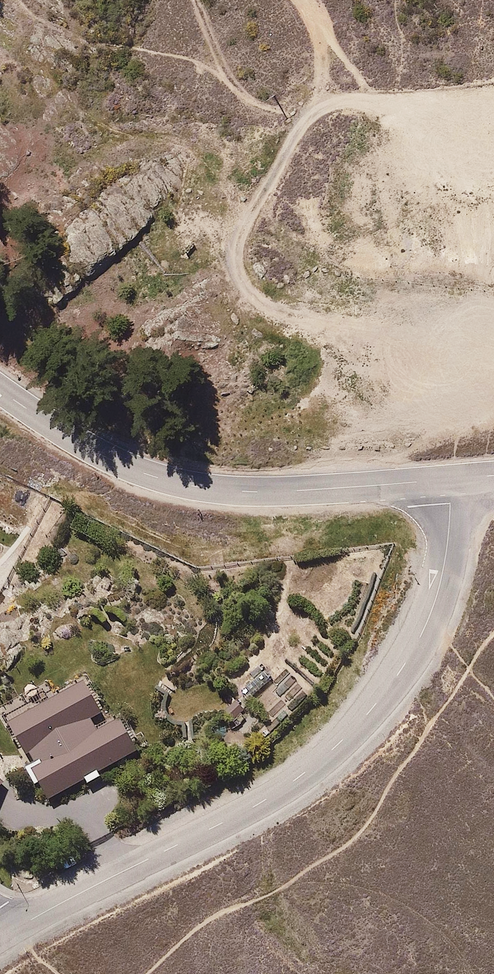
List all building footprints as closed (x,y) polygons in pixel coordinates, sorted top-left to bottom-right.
[(83,681),(6,721),(46,796),(137,748),(121,717),(107,724),(83,681)]
